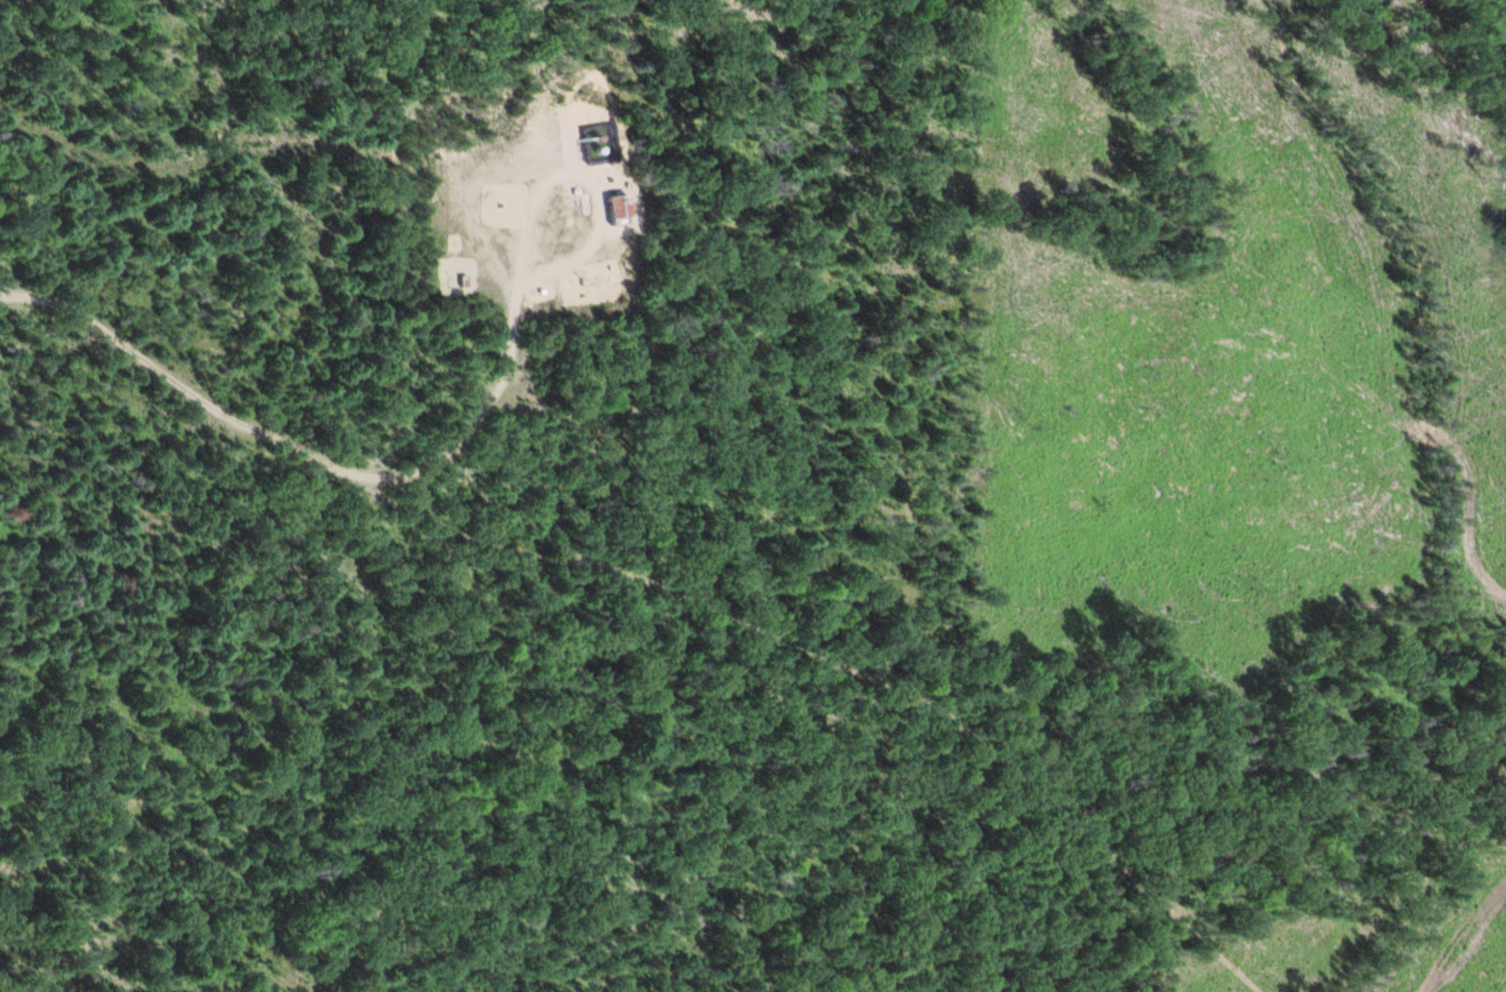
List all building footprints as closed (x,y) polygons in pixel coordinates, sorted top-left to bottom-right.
[(605,195),(610,224),(631,221),(626,191),(605,195)] [(457,273),(466,272),(466,285),(457,285),(457,273)]
